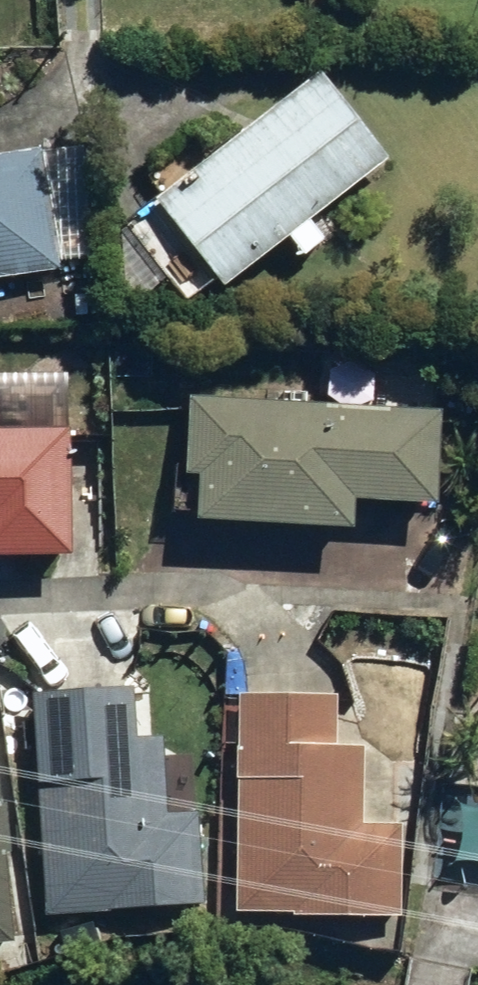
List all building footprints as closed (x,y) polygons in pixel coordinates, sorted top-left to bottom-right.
[(313,83),(113,242),(173,314),(201,291),(212,305),(274,253),(294,276),(323,252),(307,232),(384,168),(313,83)] [(0,163),(0,295),(82,285),(67,156),(0,163)] [(63,382),(0,381),(0,568),(57,570),(63,382)] [(436,415),(177,405),(173,489),(187,489),(184,542),(342,548),(343,515),(432,519),(436,415)] [(125,691),(24,695),(37,927),(195,918),(189,820),(162,822),(157,741),(128,743),(125,691)] [(335,702),(236,698),(228,921),(385,927),(388,834),(357,833),(360,760),(333,760),(335,702)] [(9,856),(7,821),(0,821),(0,856),(9,856)]
